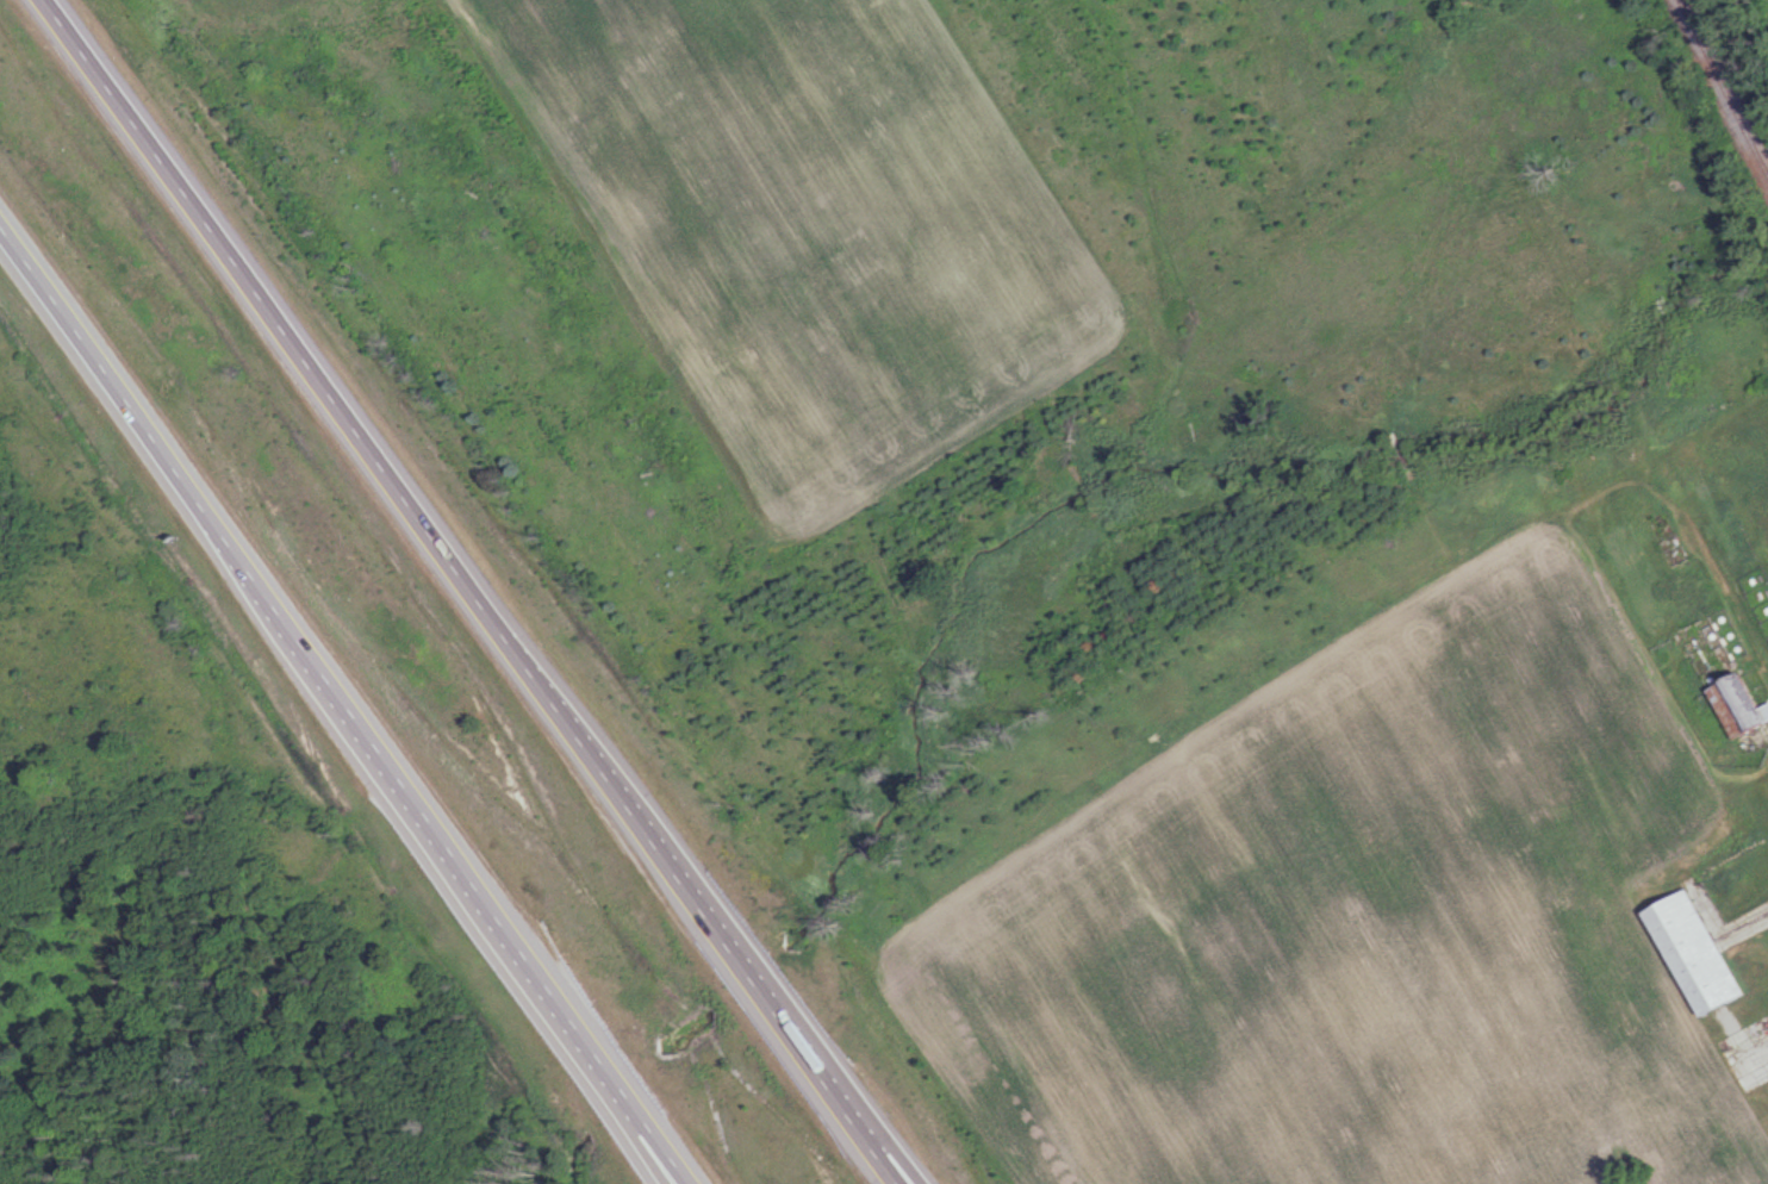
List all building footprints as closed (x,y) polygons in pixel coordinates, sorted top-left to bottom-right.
[(1735,669),(1712,678),(1736,733),(1767,719),(1767,703),(1752,710),(1735,669)] [(1690,1018),(1737,997),(1687,885),(1639,906),(1690,1018)]
